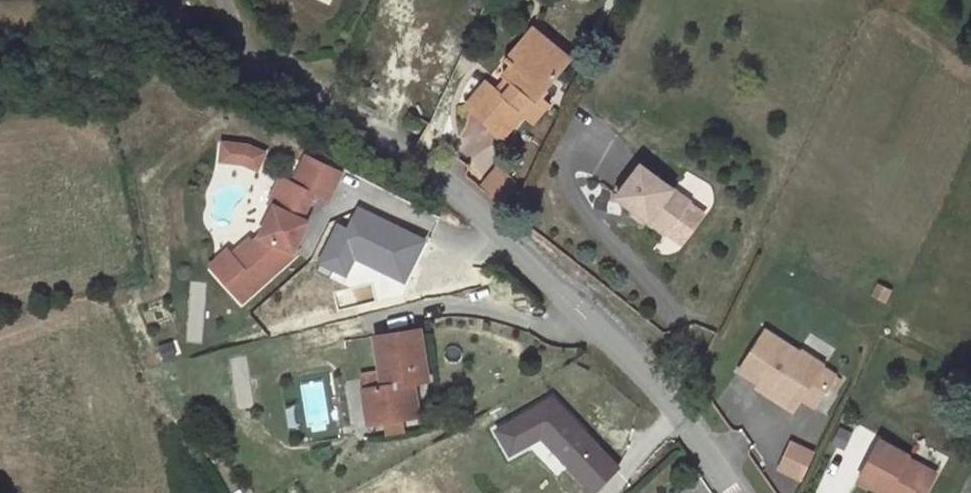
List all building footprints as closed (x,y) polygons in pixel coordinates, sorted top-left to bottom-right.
[(458,104),(500,135),(562,53),(522,20),(458,104)] [(226,139),(222,162),(268,170),(272,147),(226,139)] [(339,172),(302,156),(285,197),(278,194),(259,240),(253,245),(250,242),(232,259),(235,262),(218,278),(245,306),(298,255),(294,254),(308,223),(301,220),(312,194),(327,200),(339,172)] [(684,196),(637,163),(614,199),(661,232),(684,196)] [(491,168),(478,189),(497,201),(510,180),(491,168)] [(427,238),(358,204),(347,227),(335,221),(315,265),(346,279),(354,259),(405,285),(427,238)] [(822,353),(817,349),(802,340),(798,346),(763,324),(739,364),(758,374),(756,383),(789,402),(794,404),(803,389),(815,394),(826,380),(830,383),(838,368),(822,358),(822,353)] [(359,406),(362,423),(366,442),(415,435),(409,400),(425,398),(415,345),(369,353),(378,402),(359,406)] [(238,409),(255,406),(246,356),(230,359),(238,409)] [(512,456),(545,437),(595,491),(621,467),(555,396),(497,429),(512,456)] [(366,442),(362,423),(349,425),(352,442),(366,442)] [(842,454),(850,434),(836,428),(828,448),(842,454)] [(908,456),(910,453),(880,433),(854,468),(880,487),(877,491),(880,492),(917,492),(932,472),(908,456)] [(772,471),(798,483),(813,452),(787,440),(772,471)]
